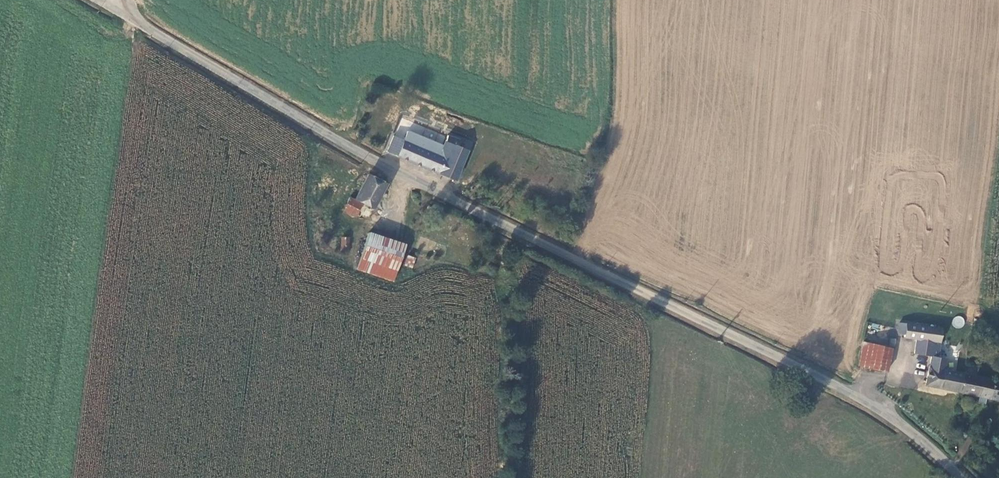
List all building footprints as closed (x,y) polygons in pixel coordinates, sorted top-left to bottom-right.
[(396,155),(455,181),(470,144),(449,135),(444,146),(407,130),(403,140),(396,155)] [(403,140),(394,136),(388,151),(396,155),(403,140)] [(366,173),(354,199),(360,203),(372,207),(383,182),(366,173)] [(360,203),(354,199),(348,197),(342,210),(354,216),(360,203)] [(367,233),(356,271),(391,282),(403,245),(367,233)] [(346,240),(338,239),(337,254),(345,254),(346,240)] [(414,260),(407,257),(404,267),(410,269),(414,260)] [(963,326),(962,317),(953,317),(954,326),(963,326)] [(932,341),(930,353),(938,355),(943,331),(921,326),(912,324),(903,322),(900,332),(907,333),(906,335),(921,339),(932,341)] [(915,362),(927,365),(930,353),(932,341),(921,339),(915,362)] [(860,365),(874,369),(879,346),(865,343),(860,365)] [(879,346),(874,369),(886,372),(892,350),(879,346)] [(927,365),(930,364),(935,365),(938,355),(930,353),(927,365)] [(958,390),(962,371),(935,365),(930,364),(925,383),(947,388),(946,392),(953,393),(954,389),(958,390)] [(969,364),(967,372),(977,374),(979,367),(969,364)] [(962,371),(958,390),(977,394),(976,401),(985,403),(986,397),(998,400),(998,380),(977,374),(967,372),(962,371)] [(969,431),(964,427),(960,433),(965,437),(969,431)]
